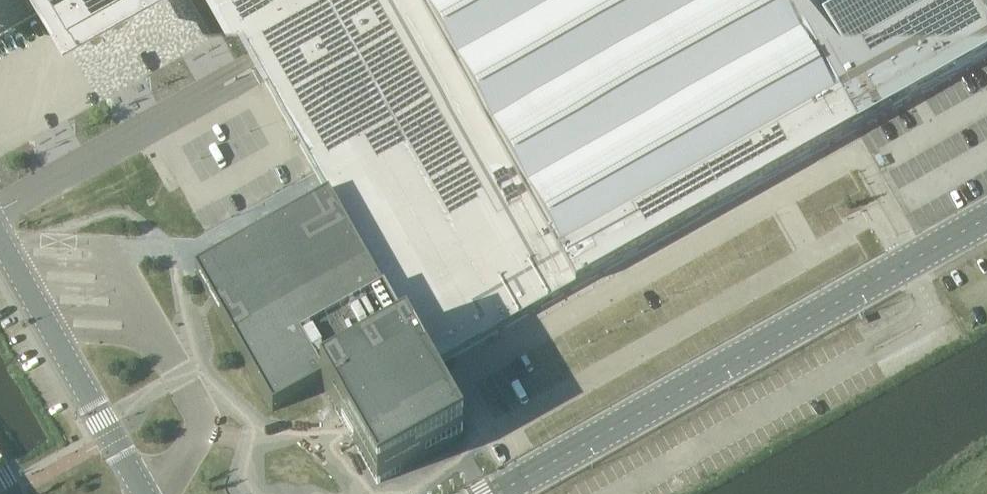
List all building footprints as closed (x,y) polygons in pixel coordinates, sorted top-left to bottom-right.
[(62,37),(129,0),(41,0),(62,37)] [(784,0),(219,0),(329,196),(426,370),(573,287),(856,129),(784,0)] [(856,129),(857,130),(986,56),(986,0),(784,0),(856,129)] [(223,168),(212,173),(211,219),(285,185),(269,185),(264,175),(275,170),(261,170),(253,174),(244,155),(244,180),(238,182),(238,168),(223,168)] [(329,196),(194,272),(208,297),(212,304),(272,411),(321,383),(334,407),(377,483),(407,467),(463,435),(426,370),(329,196)]
